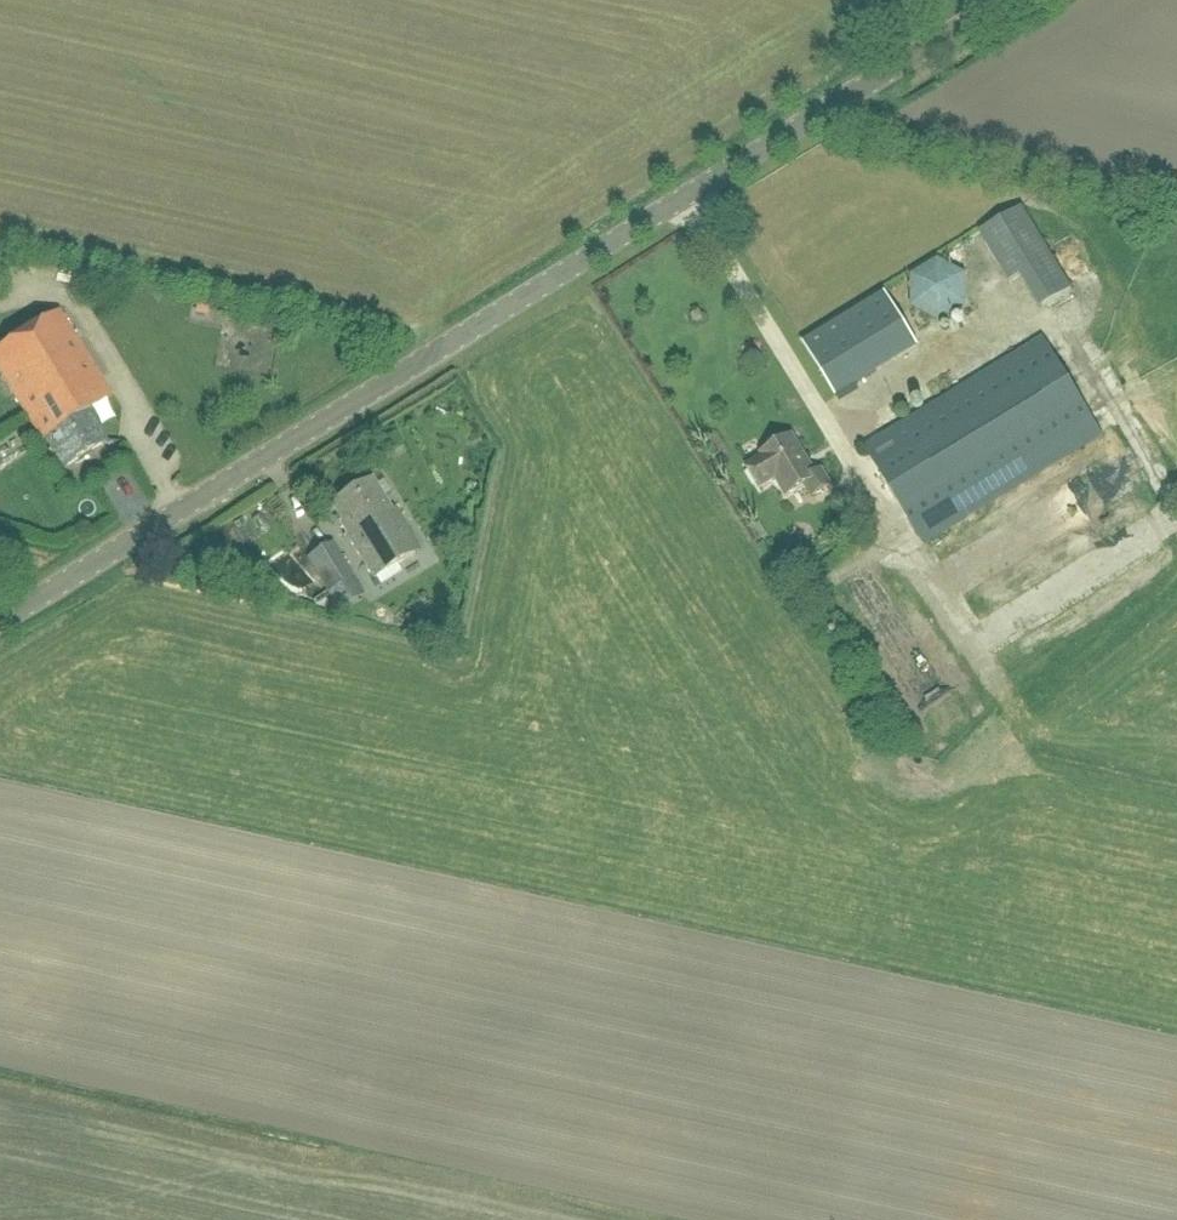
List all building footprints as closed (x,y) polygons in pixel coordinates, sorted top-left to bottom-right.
[(1070,289),(1025,200),(982,222),(993,243),(1007,235),(1042,303),(1070,289)] [(941,323),(967,308),(967,275),(939,260),(911,278),(912,309),(941,323)] [(803,343),(838,399),(919,349),(885,293),(803,343)] [(63,468),(105,443),(87,414),(111,399),(59,314),(0,351),(0,371),(42,440),(45,438),(63,468)] [(907,515),(1084,407),(1043,341),(867,449),(907,515)] [(776,480),(787,498),(807,485),(814,497),(831,486),(822,471),(817,474),(793,435),(761,455),(762,458),(747,467),(761,490),(776,480)] [(420,551),(392,507),(389,509),(371,480),(333,504),(344,522),(340,525),(346,535),(373,580),(420,551)] [(328,593),(353,577),(333,544),(308,559),(328,593)]
